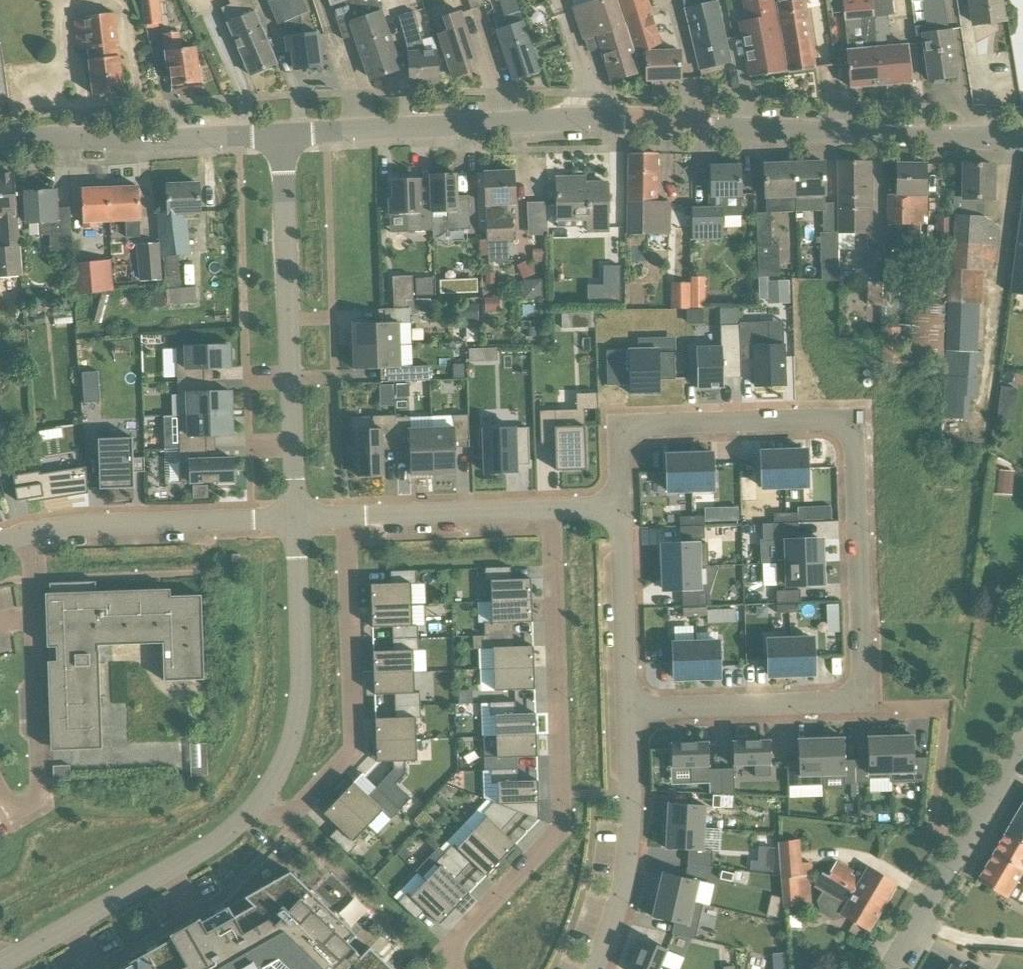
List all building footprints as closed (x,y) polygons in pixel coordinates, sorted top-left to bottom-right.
[(252,0),(230,0),(232,4),(223,8),(229,23),(234,36),(252,76),(279,64),(252,0)] [(304,0),(274,0),(269,2),(279,25),(286,22),(288,36),(289,52),(294,51),(297,70),(323,66),(319,32),(305,34),(303,15),(310,12),(304,0)] [(366,60),(372,79),(401,69),(383,16),(378,0),(377,0),(330,0),(339,29),(354,24),(366,60)] [(484,0),(467,0),(471,10),(486,6),(484,0)] [(506,2),(510,14),(494,19),(515,80),(541,71),(517,0),(511,0),(506,2)] [(635,56),(618,0),(594,0),(595,3),(568,11),(577,42),(600,35),(614,81),(640,73),(639,68),(635,56)] [(639,68),(648,68),(648,80),(682,79),(681,52),(663,52),(652,16),(650,17),(644,0),(622,0),(639,56),(635,56),(639,68)] [(701,68),(732,61),(727,40),(726,40),(723,26),(724,25),(718,1),(697,6),(696,0),(685,0),(701,68)] [(774,0),(743,0),(748,23),(740,24),(750,77),(786,72),(781,45),(774,0)] [(807,0),(804,0),(780,4),(791,72),(816,68),(807,0)] [(882,85),(875,0),(844,0),(846,21),(861,20),(862,40),(848,41),(849,51),(852,88),(882,85)] [(882,85),(913,82),(909,46),(889,47),(888,36),(892,35),(890,16),(896,15),(894,0),(875,0),(882,85)] [(975,24),(1009,19),(1006,0),(972,0),(975,24)] [(160,24),(157,2),(142,4),(145,26),(160,24)] [(477,59),(462,13),(445,18),(450,32),(440,35),(454,78),(473,72),(470,61),(477,59)] [(126,92),(116,14),(77,18),(80,50),(89,49),(95,95),(126,92)] [(418,20),(402,25),(410,54),(412,86),(440,84),(438,52),(427,52),(418,20)] [(922,28),(915,28),(918,44),(922,44),(928,82),(932,82),(934,85),(944,84),(945,79),(959,77),(952,29),(923,34),(922,28)] [(179,33),(166,34),(168,52),(167,52),(169,69),(172,69),(174,85),(202,82),(197,48),(181,50),(179,33)] [(694,236),(694,227),(693,209),(671,209),(671,203),(657,202),(658,153),(631,154),(630,235),(679,237),(679,236),(694,236)] [(826,163),(796,164),(797,196),(812,196),(813,212),(827,211),(827,195),(826,163)] [(867,237),(867,232),(869,232),(869,163),(841,163),(841,232),(856,232),(856,237),(867,237)] [(797,196),(796,164),(766,165),(767,197),(768,197),(768,213),(798,212),(797,196)] [(928,164),(899,164),(898,195),(890,195),(889,224),(889,247),(922,247),(921,228),(922,209),(916,209),(917,197),(927,197),(928,164)] [(995,166),(965,165),(965,198),(955,198),(950,270),(979,271),(993,271),(997,260),(998,225),(985,217),(984,217),(985,199),(994,199),(995,166)] [(693,209),(694,227),(694,236),(694,240),(725,239),(724,217),(743,216),(742,166),(712,166),(713,182),(711,182),(711,209),(693,209)] [(489,240),(490,256),(490,263),(511,262),(510,240),(515,240),(514,218),(498,219),(498,205),(517,204),(515,171),(486,172),(489,240)] [(433,213),(448,213),(449,231),(472,230),(470,196),(469,196),(469,200),(459,201),(457,174),(431,175),(433,206),(433,213)] [(1,216),(4,247),(0,247),(0,278),(22,276),(20,246),(19,246),(17,215),(19,215),(16,175),(0,176),(0,216),(1,216)] [(558,179),(559,220),(589,219),(589,231),(609,231),(608,184),(577,184),(577,178),(558,179)] [(433,213),(433,206),(421,206),(419,179),(394,180),(394,199),(390,199),(391,215),(407,214),(408,232),(434,231),(433,213)] [(159,213),(161,256),(163,256),(179,255),(190,254),(187,219),(201,219),(201,213),(202,213),(200,184),(169,186),(170,206),(170,213),(159,213)] [(140,187),(109,188),(111,222),(127,221),(128,238),(142,237),(141,220),(142,220),(140,187)] [(111,222),(109,188),(83,190),(85,223),(85,229),(98,228),(98,222),(111,222)] [(74,252),(72,208),(58,209),(57,191),(27,192),(28,223),(40,223),(40,236),(51,236),(52,253),(74,252)] [(528,203),(528,221),(546,220),(546,203),(528,203)] [(1011,294),(1022,296),(1022,213),(1011,294)] [(771,245),(770,214),(756,214),(758,277),(779,276),(779,245),(771,245)] [(938,218),(937,240),(950,241),(951,218),(938,218)] [(820,280),(838,280),(838,234),(820,234),(820,280)] [(481,256),(490,256),(489,240),(480,240),(481,256)] [(160,281),(159,243),(138,245),(138,281),(160,281)] [(867,249),(867,282),(883,282),(883,249),(867,249)] [(545,262),(544,250),(534,250),(534,263),(545,262)] [(163,256),(165,277),(181,275),(179,255),(163,256)] [(76,263),(79,295),(115,291),(112,260),(76,263)] [(517,266),(523,279),(535,274),(529,260),(517,266)] [(603,266),(603,285),(603,303),(620,303),(620,266),(603,266)] [(485,274),(486,283),(495,283),(494,273),(485,274)] [(415,300),(414,276),(394,277),(395,309),(407,309),(407,300),(415,300)] [(705,277),(690,278),(690,283),(691,309),(705,309),(705,277)] [(463,279),(463,294),(478,293),(478,279),(463,279)] [(789,281),(767,282),(768,304),(790,304),(789,281)] [(882,306),(883,282),(867,282),(867,306),(882,306)] [(673,310),(691,309),(690,283),(672,284),(673,310)] [(196,288),(182,289),(167,290),(169,306),(198,304),(196,288)] [(77,289),(65,289),(66,303),(76,302),(78,299),(77,289)] [(166,290),(151,292),(153,308),(168,306),(166,290)] [(102,324),(109,296),(100,294),(93,322),(102,324)] [(486,312),(501,311),(501,298),(485,298),(486,312)] [(478,305),(464,306),(464,321),(479,321),(478,305)] [(387,323),(380,324),(354,324),(354,328),(354,347),(400,346),(400,324),(412,324),(411,309),(395,309),(386,309),(387,323)] [(592,313),(583,314),(584,326),(592,326),(592,313)] [(35,316),(35,324),(46,323),(45,315),(35,316)] [(755,386),(786,385),(784,345),(770,346),(769,321),(748,322),(750,360),(755,360),(755,386)] [(729,345),(703,346),(705,389),(733,388),(732,378),(751,377),(750,360),(748,322),(728,323),(729,345)] [(537,327),(526,326),(525,337),(536,338),(537,327)] [(901,328),(883,329),(884,364),(902,363),(901,328)] [(598,379),(629,379),(629,391),(668,391),(668,373),(690,373),(690,337),(668,337),(668,332),(598,332),(598,379)] [(179,382),(206,381),(205,369),(231,368),(231,365),(231,343),(214,343),(214,345),(216,345),(216,346),(178,348),(179,382)] [(400,346),(354,347),(355,367),(356,367),(356,370),(388,369),(389,383),(432,381),(432,366),(401,367),(400,346)] [(470,362),(484,361),(484,349),(470,349),(470,362)] [(454,365),(454,378),(465,378),(465,365),(454,365)] [(99,372),(83,373),(85,403),(101,402),(99,372)] [(189,415),(233,414),(232,396),(232,392),(206,393),(206,381),(179,382),(179,395),(188,395),(189,415)] [(410,384),(396,385),(397,398),(410,398),(410,384)] [(380,385),(380,407),(394,406),(393,385),(380,385)] [(1015,389),(1002,387),(1000,395),(1015,397),(1015,389)] [(584,410),(540,410),(541,444),(555,444),(557,471),(587,469),(584,410)] [(180,416),(181,449),(208,448),(207,436),(234,435),(233,432),(234,432),(233,414),(189,415),(180,416)] [(384,476),(384,450),(383,444),(397,444),(396,416),(375,417),(372,429),(358,430),(358,432),(353,432),(354,452),(359,452),(359,477),(362,477),(362,478),(382,477),(382,476),(384,476)] [(411,443),(411,450),(412,475),(415,475),(415,476),(435,475),(433,429),(412,430),(411,418),(397,418),(397,416),(396,416),(397,444),(411,443)] [(457,474),(457,448),(456,441),(470,441),(469,416),(454,416),(455,428),(433,429),(435,475),(454,474),(457,474)] [(481,447),(485,447),(486,473),(516,472),(516,465),(530,465),(529,428),(485,429),(485,432),(481,432),(481,447)] [(133,438),(99,439),(100,489),(135,488),(134,472),(145,472),(144,458),(134,458),(133,438)] [(208,448),(181,449),(182,483),(220,482),(220,484),(219,484),(219,485),(236,485),(235,463),(234,459),(208,460),(208,448)] [(807,450),(785,451),(786,488),(808,487),(807,450)] [(785,451),(762,452),(763,488),(786,488),(785,451)] [(690,454),(667,455),(669,492),(691,491),(690,454)] [(713,454),(690,454),(691,491),(714,490),(713,454)] [(71,493),(71,496),(89,494),(87,467),(41,474),(41,471),(14,476),(18,501),(27,500),(71,493)] [(996,471),(994,493),(1011,494),(1013,472),(996,471)] [(832,506),(818,507),(819,520),(832,520),(832,506)] [(739,507),(720,508),(721,522),(739,521),(739,507)] [(798,513),(787,514),(787,522),(799,521),(798,513)] [(787,522),(787,514),(774,514),(775,522),(787,522)] [(704,516),(692,517),(692,525),(705,525),(704,516)] [(692,525),(692,517),(680,517),(681,525),(692,525)] [(799,523),(775,524),(775,536),(799,535),(799,523)] [(705,526),(681,527),(681,540),(705,539),(705,526)] [(641,529),(641,543),(671,542),(670,528),(641,529)] [(822,540),(786,541),(787,562),(787,563),(823,562),(822,540)] [(708,544),(662,545),(663,568),(700,566),(700,567),(709,567),(708,544)] [(787,563),(787,562),(777,563),(778,586),(824,585),(823,562),(787,563)] [(700,566),(663,568),(664,590),(700,589),(700,567),(700,566)] [(533,601),(533,580),(513,580),(512,568),(487,569),(487,582),(493,581),(493,603),(533,601)] [(418,571),(392,572),(393,584),(373,585),(373,607),(413,605),(413,584),(418,584),(418,571)] [(49,615),(50,646),(53,745),(71,744),(91,743),(91,747),(90,747),(90,749),(103,748),(102,724),(101,724),(101,705),(100,664),(99,664),(99,651),(99,646),(110,645),(111,645),(122,645),(149,644),(164,644),(164,649),(165,668),(165,677),(165,681),(175,681),(174,674),(197,673),(197,678),(197,680),(203,680),(205,680),(203,624),(202,605),(203,605),(202,596),(196,596),(196,598),(197,603),(174,604),(174,597),(164,597),(141,598),(133,598),(133,599),(110,599),(98,599),(97,582),(91,582),(71,583),(50,583),(51,615),(49,615)] [(801,590),(777,591),(777,604),(801,603),(801,590)] [(707,594),(683,594),(683,607),(707,606),(707,594)] [(533,601),(493,603),(494,623),(489,624),(489,636),(515,635),(514,623),(534,623),(533,601)] [(801,604),(790,605),(790,613),(802,613),(801,604)] [(413,605),(373,607),(374,628),(394,628),(395,640),(420,639),(419,626),(414,627),(413,605)] [(790,613),(790,605),(777,605),(778,613),(790,613)] [(827,606),(827,617),(840,616),(839,605),(827,606)] [(696,616),(695,608),(683,608),(684,617),(696,616)] [(708,608),(695,608),(696,616),(708,616),(708,608)] [(724,609),(724,622),(736,622),(736,609),(724,609)] [(489,636),(490,649),(495,649),(496,670),(536,668),(535,647),(515,648),(515,635),(489,636)] [(813,638),(791,639),(792,675),(815,675),(813,638)] [(420,639),(395,640),(395,652),(375,652),(376,674),(416,673),(415,652),(420,652),(420,639)] [(791,639),(768,640),(770,676),(792,675),(791,639)] [(696,642),(674,643),(675,680),(698,679),(696,642)] [(719,642),(696,642),(698,679),(720,678),(719,642)] [(536,668),(496,670),(496,691),(536,690),(536,668)] [(416,673),(376,674),(376,696),(396,695),(397,707),(422,706),(422,693),(416,693),(416,673)] [(459,691),(459,704),(473,704),(473,691),(459,691)] [(538,736),(537,714),(517,715),(517,703),(492,704),(492,716),(497,716),(498,737),(538,736)] [(422,706),(397,707),(397,719),(377,720),(378,741),(418,740),(417,719),(423,719),(422,706)] [(538,736),(498,737),(499,759),(539,757),(538,736)] [(914,736),(891,737),(892,778),(891,778),(891,783),(926,782),(929,758),(914,758),(914,736)] [(891,737),(868,737),(869,760),(857,760),(858,784),(870,784),(870,779),(891,778),(892,778),(891,737)] [(844,738),(821,739),(823,776),(824,776),(845,775),(845,784),(858,784),(857,760),(845,760),(844,738)] [(823,776),(821,739),(799,740),(799,762),(787,762),(788,786),(824,785),(824,776),(823,776)] [(418,740),(378,741),(379,763),(419,761),(418,740)] [(770,741),(733,742),(734,766),(755,765),(755,777),(771,776),(770,741)] [(709,743),(672,744),(673,768),(691,767),(691,783),(710,782),(710,793),(719,794),(717,769),(709,770),(709,743)] [(734,769),(717,769),(719,794),(735,795),(734,769)] [(500,805),(521,813),(540,820),(540,821),(541,821),(540,781),(520,782),(519,770),(493,771),(493,784),(500,783),(500,805)] [(355,783),(341,799),(370,826),(384,811),(388,815),(396,806),(378,788),(370,797),(355,783)] [(722,796),(714,795),(713,807),(721,808),(722,796)] [(370,826),(341,799),(326,815),(340,828),(332,837),(350,855),(359,845),(355,842),(370,826)] [(488,818),(474,833),(503,861),(518,845),(503,831),(521,813),(500,805),(494,803),(484,814),(488,818)] [(706,805),(669,803),(668,826),(705,828),(706,805)] [(1022,843),(1022,806),(1007,834),(1022,843)] [(414,821),(424,830),(434,820),(424,810),(414,821)] [(705,828),(668,826),(667,849),(689,850),(688,864),(712,867),(713,851),(703,850),(705,828)] [(474,833),(460,848),(455,844),(446,853),(465,871),(473,863),(488,876),(503,861),(474,833)] [(1007,834),(995,853),(1022,869),(1022,843),(1007,834)] [(797,876),(812,875),(811,862),(800,863),(798,839),(779,842),(781,877),(797,876)] [(412,853),(405,847),(398,854),(405,860),(412,853)] [(465,871),(446,853),(437,862),(442,867),(428,882),(456,909),(471,894),(457,880),(465,871)] [(995,853),(979,881),(1009,898),(1017,885),(1022,889),(1022,869),(995,853)] [(830,874),(884,908),(898,885),(870,868),(861,883),(851,877),(854,872),(837,862),(830,874)] [(734,873),(722,871),(721,878),(733,881),(734,873)] [(371,948),(362,956),(349,944),(358,935),(291,872),(120,968),(393,968),(371,948)] [(663,873),(658,895),(694,903),(694,902),(699,881),(663,873)] [(870,931),(884,908),(830,874),(821,889),(826,892),(820,903),(823,915),(834,922),(849,919),(870,931)] [(784,906),(814,904),(812,875),(797,876),(781,877),(784,906)] [(419,920),(427,911),(441,925),(456,909),(428,882),(413,897),(409,893),(400,903),(419,920)] [(694,903),(658,895),(653,917),(675,922),(672,934),(696,939),(704,904),(694,902),(694,903)] [(777,918),(780,908),(770,906),(767,915),(777,918)] [(646,940),(634,968),(670,968),(661,965),(668,950),(646,940)] [(769,954),(751,952),(749,968),(767,968),(769,954)] [(774,968),(786,968),(785,953),(773,954),(774,968)]
